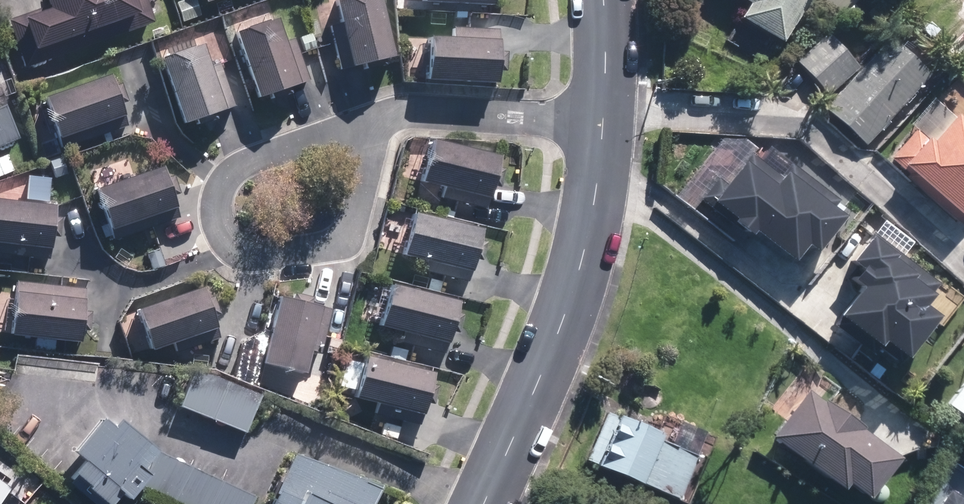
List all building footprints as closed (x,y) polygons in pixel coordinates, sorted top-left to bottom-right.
[(160,19),(152,0),(51,0),(52,3),(6,21),(27,73),(160,19)] [(198,0),(179,0),(174,2),(182,24),(204,16),(198,0)] [(329,22),(340,67),(400,54),(388,0),(340,0),(344,18),(329,22)] [(726,35),(767,62),(809,0),(750,0),(726,35)] [(278,19),(237,32),(257,97),(307,82),(294,41),(286,43),(278,19)] [(450,33),(428,32),(426,76),(500,79),(501,25),(450,23),(450,33)] [(832,92),(861,61),(829,30),(800,61),(832,92)] [(869,141),(934,70),(894,33),(828,104),(869,141)] [(225,85),(211,42),(162,58),(183,123),(251,101),(243,79),(225,85)] [(6,49),(0,51),(0,148),(24,140),(10,99),(22,95),(6,49)] [(123,117),(110,75),(41,97),(55,139),(123,117)] [(956,91),(946,103),(938,97),(893,149),(963,210),(963,98),(956,91)] [(443,181),(438,198),(486,211),(501,154),(431,135),(420,175),(443,181)] [(843,195),(794,159),(784,173),(749,147),(712,196),(796,259),(811,239),(822,247),(851,209),(839,201),(843,195)] [(177,203),(164,163),(98,185),(112,225),(177,203)] [(0,195),(0,253),(51,257),(55,202),(45,201),(47,175),(25,173),(23,197),(0,195)] [(426,259),(422,273),(464,284),(479,227),(412,209),(401,253),(426,259)] [(879,229),(855,258),(864,265),(856,276),(865,284),(843,311),(881,341),(888,333),(910,351),(936,320),(943,326),(963,300),(963,299),(944,282),(879,229)] [(88,285),(15,280),(11,332),(84,338),(88,285)] [(457,297),(389,280),(378,324),(447,340),(457,297)] [(217,324),(203,283),(138,304),(151,346),(217,324)] [(283,297),(274,335),(252,330),(240,379),(262,384),(267,364),(309,375),(316,347),(323,349),(332,309),(283,297)] [(407,347),(404,361),(365,352),(356,394),(374,398),(371,414),(421,426),(434,368),(437,353),(407,347)] [(199,369),(185,402),(252,431),(266,397),(199,369)] [(950,400),(963,410),(963,380),(950,400)] [(776,437),(849,484),(853,477),(874,491),(902,448),(809,387),(776,437)] [(611,403),(589,462),(683,498),(702,449),(661,434),(665,424),(611,403)] [(100,417),(76,456),(83,460),(74,475),(106,503),(113,503),(122,495),(129,501),(146,475),(133,464),(152,440),(125,417),(115,429),(100,417)] [(380,486),(301,452),(282,495),(277,503),(372,503),(380,486)] [(162,457),(144,497),(158,503),(254,503),(256,500),(162,457)] [(15,491),(0,480),(0,503),(5,503),(15,491)] [(951,486),(938,503),(963,503),(963,494),(951,486)]
